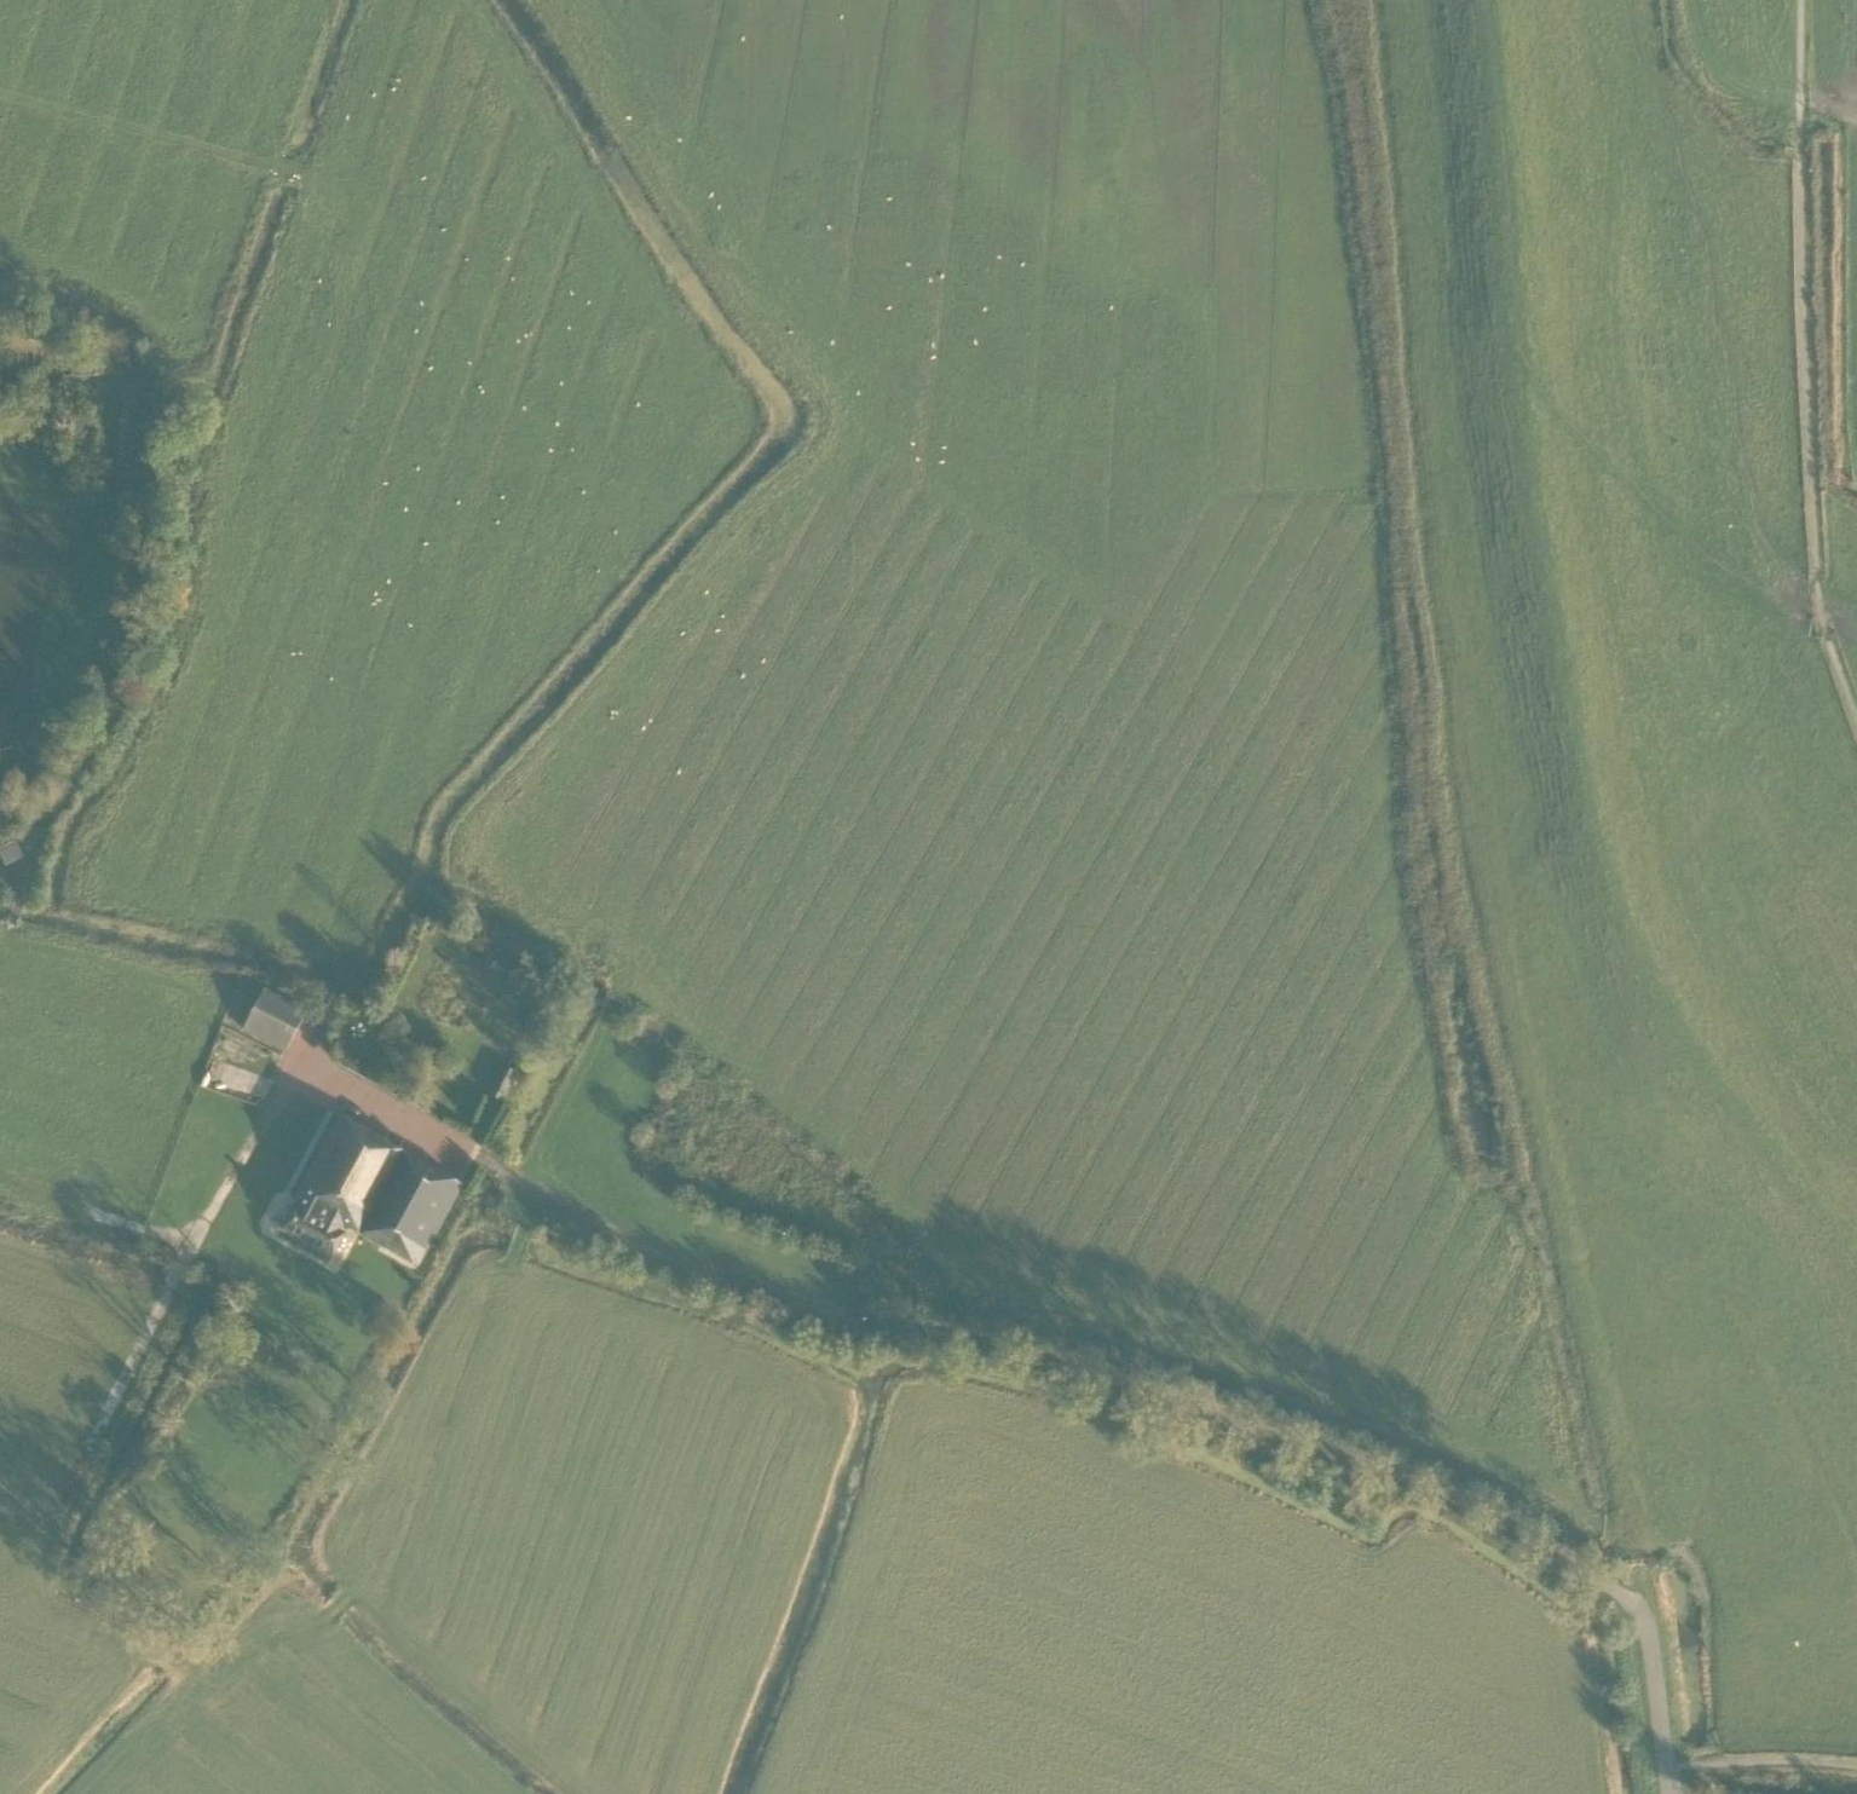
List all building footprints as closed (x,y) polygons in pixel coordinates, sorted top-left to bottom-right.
[(8,863),(22,856),(14,842),(0,849),(0,850),(8,863)] [(244,1028),(286,1050),(306,1011),(265,989),(244,1028)] [(348,1227),(417,1265),(461,1185),(339,1115),(294,1197),(297,1199),(281,1228),(332,1256),(348,1227)]
